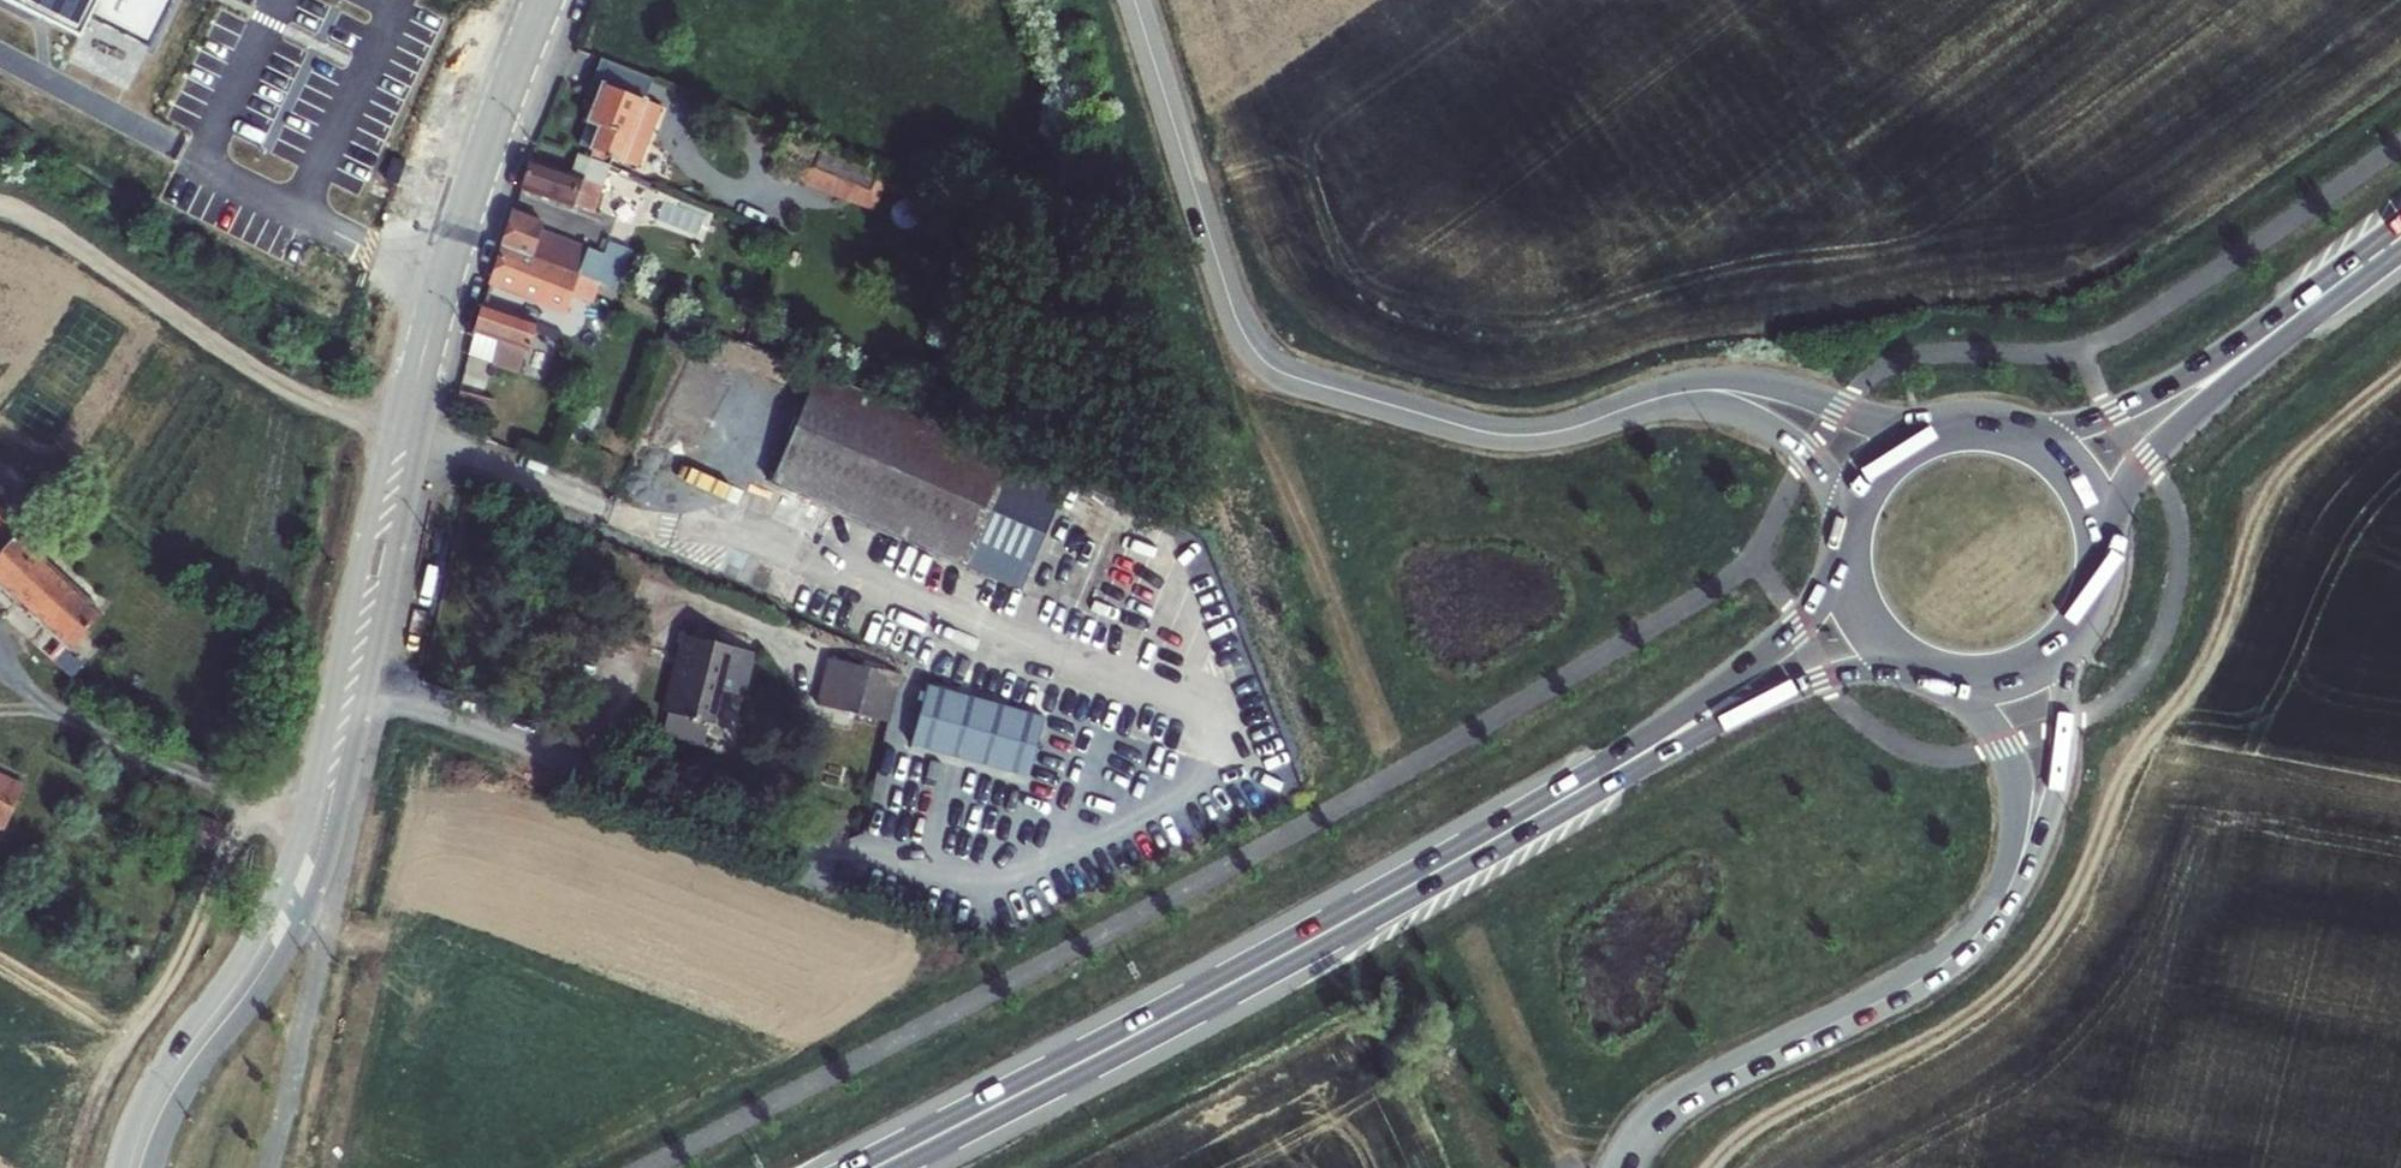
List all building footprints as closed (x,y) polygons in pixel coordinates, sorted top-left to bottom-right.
[(76,36),(82,39),(92,19),(150,47),(173,0),(1,0),(76,36)] [(637,168),(654,122),(660,108),(603,85),(588,123),(600,128),(591,150),(593,150),(589,158),(610,167),(612,159),(637,168)] [(870,192),(878,172),(820,150),(790,139),(777,170),(808,182),(812,169),(870,192)] [(529,162),(521,189),(594,213),(610,167),(589,158),(589,160),(577,156),(571,175),(529,162)] [(598,284),(615,291),(629,253),(607,246),(603,256),(541,231),(544,225),(513,213),(502,247),(598,284)] [(502,247),(475,332),(477,334),(472,348),(503,359),(502,363),(517,368),(524,349),(526,350),(541,302),(567,312),(572,295),(591,302),(598,284),(502,247)] [(770,483),(1020,592),(1068,480),(818,373),(770,483)] [(460,392),(455,411),(489,419),(494,401),(460,392)] [(68,651),(102,614),(19,539),(24,533),(0,511),(0,594),(68,651)] [(683,636),(664,714),(670,714),(665,735),(703,744),(708,724),(711,725),(719,692),(743,697),(750,668),(727,662),(730,647),(683,636)] [(730,647),(727,662),(750,668),(753,653),(730,647)] [(890,727),(902,680),(833,662),(821,709),(890,727)] [(929,691),(914,749),(1032,779),(1047,721),(929,691)] [(1045,742),(1033,778),(1064,788),(1075,752),(1045,742)] [(3,831),(23,786),(0,776),(0,829),(3,831)]
